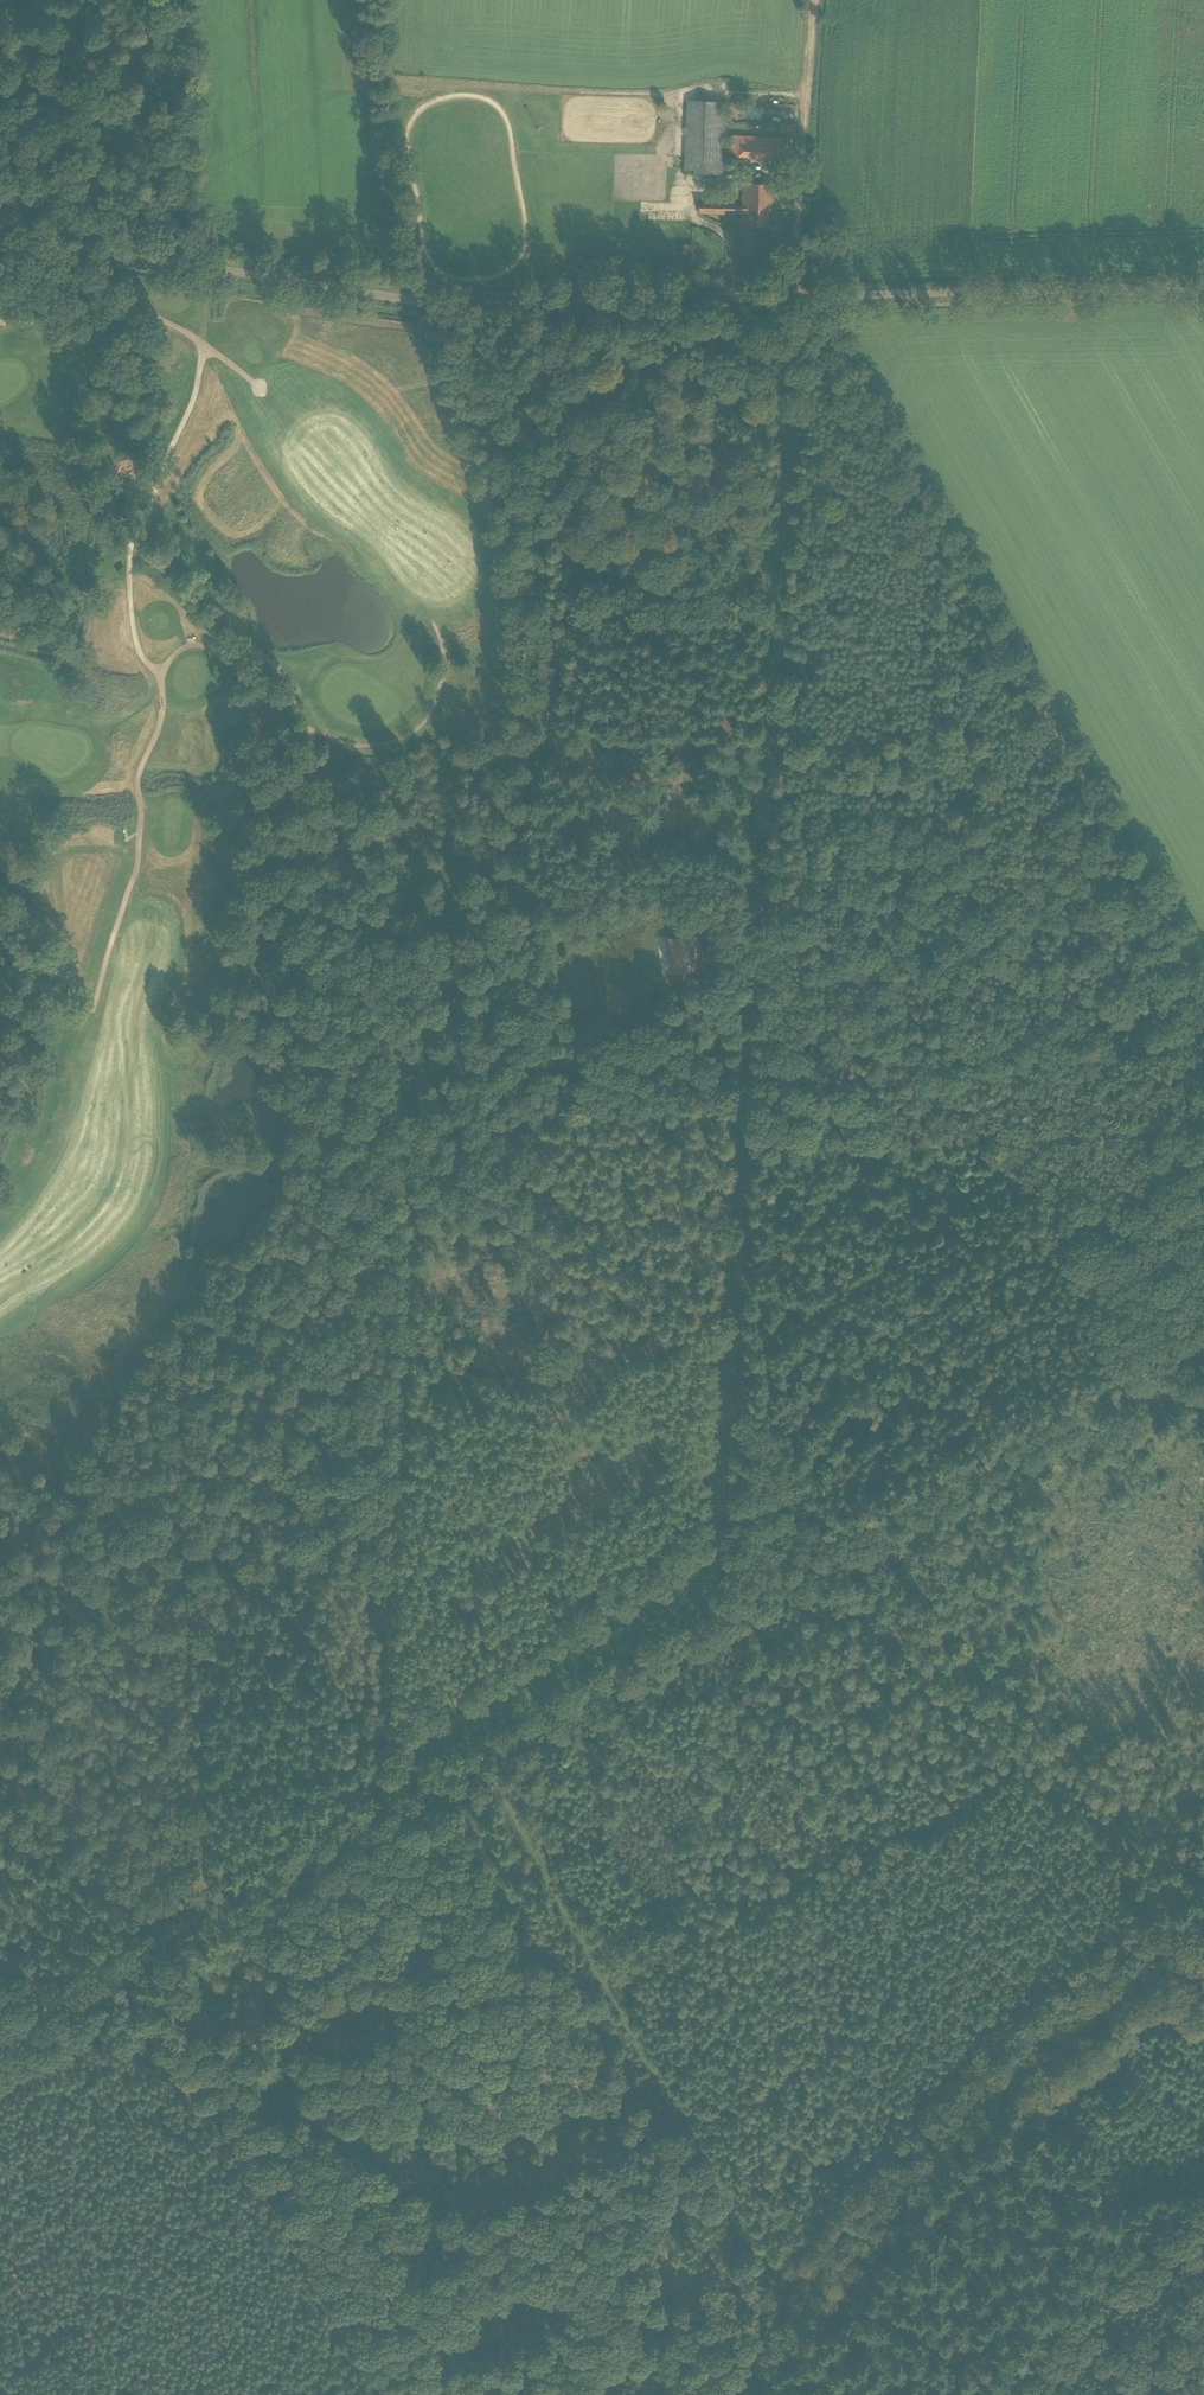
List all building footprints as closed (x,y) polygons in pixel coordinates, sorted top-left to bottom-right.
[(725,101),(687,100),(684,172),(722,174),(725,101)] [(731,156),(780,158),(792,159),(792,138),(732,136),(731,156)] [(700,200),(700,213),(736,214),(736,212),(743,212),(743,224),(768,225),(769,212),(771,212),(772,183),(760,183),(744,182),(743,201),(743,203),(736,203),(736,201),(702,200),(700,200)] [(668,971),(698,967),(694,933),(664,936),(668,971)]
